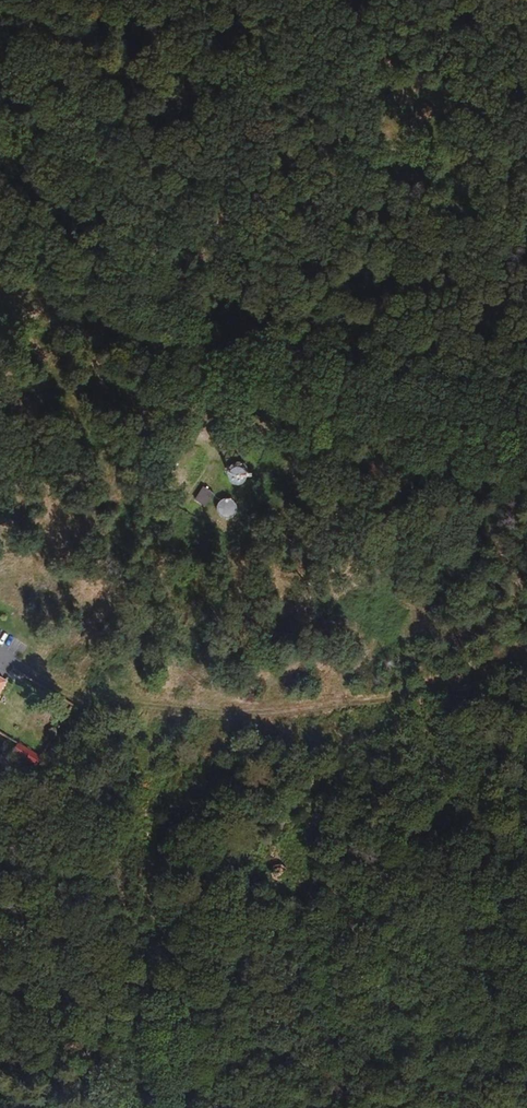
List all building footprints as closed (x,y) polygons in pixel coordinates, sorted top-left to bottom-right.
[(230,490),(233,495),(238,498),(244,498),(249,494),(252,488),(250,482),(246,478),(240,476),(234,479),(231,483),(230,490)] [(215,494),(204,488),(195,502),(206,509),(215,494)] [(223,518),(227,520),(232,519),(236,516),(237,511),(236,507),(232,504),(227,503),(223,505),(220,509),(220,514),(223,518)] [(8,694),(0,688),(0,707),(8,694)] [(33,759),(11,746),(7,752),(30,766),(33,759)]
